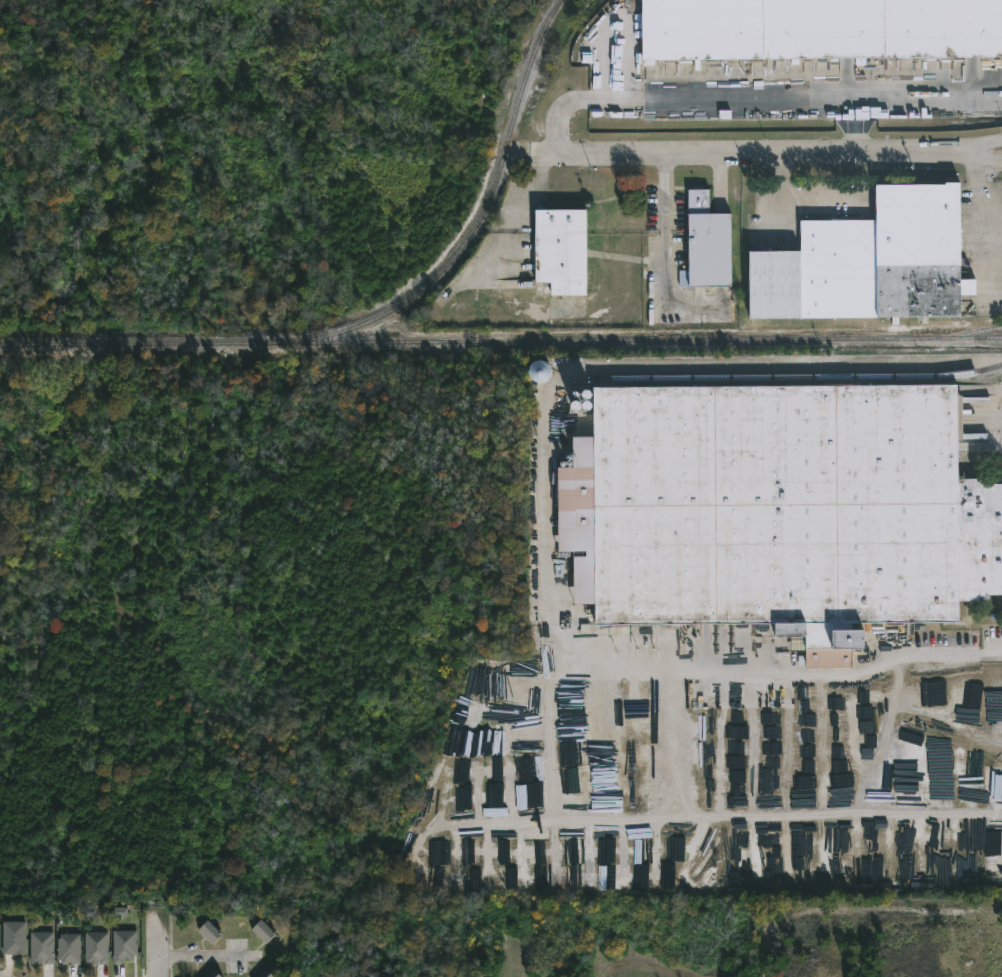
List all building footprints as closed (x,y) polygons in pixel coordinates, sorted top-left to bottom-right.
[(645,62),(646,0),(1001,0),(1001,58),(645,62)] [(953,182),(954,279),(972,279),(973,295),(954,295),(955,316),(897,317),(897,325),(891,325),(890,317),(740,317),(740,251),(795,251),(796,220),(869,220),(868,184),(938,183),(939,182),(953,182)] [(706,189),(706,213),(725,213),(726,285),(683,286),(683,214),(685,214),(684,190),(706,189)] [(593,257),(592,295),(553,294),(553,282),(537,282),(537,208),(593,209),(593,257)] [(989,484),(1001,484),(1001,595),(991,595),(991,601),(962,601),(962,623),(851,623),(851,630),(871,630),(871,649),(853,649),(853,668),(807,668),(808,649),(809,649),(809,636),(781,636),(781,623),(599,624),(598,603),(576,604),(576,552),(564,552),(565,469),(580,469),(580,438),(603,438),(603,387),(950,385),(950,419),(951,480),(989,479),(989,484)] [(923,790),(923,775),(893,774),(893,789),(923,790)] [(572,874),(582,874),(583,866),(572,865),(572,874)] [(573,890),(583,889),(583,881),(572,882),(573,890)] [(280,933),(269,944),(254,929),(265,918),(280,933)] [(223,935),(212,947),(198,932),(208,921),(223,935)] [(3,955),(26,955),(26,922),(3,922),(3,955)] [(114,964),(113,931),(137,931),(137,956),(136,956),(136,961),(123,961),(123,964),(114,964)] [(54,933),(53,965),(45,965),(45,961),(43,961),(43,965),(42,965),(31,964),(31,933),(54,933)] [(82,934),(82,964),(73,964),(72,967),(67,967),(63,961),(60,961),(60,938),(62,938),(62,933),(82,934)] [(107,965),(86,964),(86,933),(108,933),(108,965),(107,965)] [(265,968),(275,976),(257,976),(265,968)] [(212,969),(205,976),(221,976),(212,969)]
